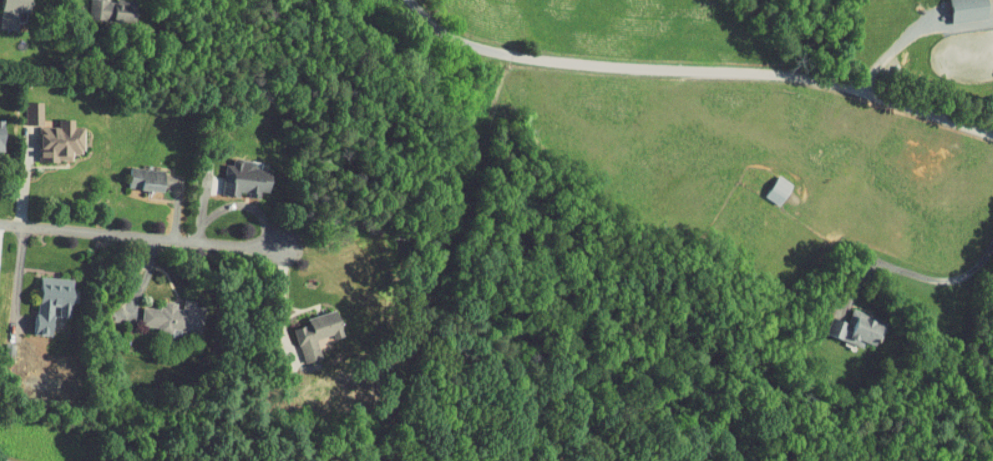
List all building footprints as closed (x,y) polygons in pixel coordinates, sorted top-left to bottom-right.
[(74,13),(114,14),(115,0),(75,0),(74,13)] [(933,15),(970,12),(969,0),(932,0),(933,15)] [(22,152),(54,152),(54,146),(66,146),(66,120),(57,120),(57,111),(42,112),(42,119),(22,119),(22,152)] [(207,187),(222,189),(223,186),(242,189),(242,183),(249,184),(252,163),(237,162),(237,156),(211,153),(207,187)] [(148,183),(149,162),(111,162),(111,182),(148,183)] [(764,198),(777,176),(762,167),(749,189),(764,198)] [(55,272),(21,269),(16,326),(39,329),(41,308),(51,309),(55,272)] [(127,299),(126,319),(142,319),(142,326),(156,326),(156,322),(163,322),(164,295),(146,295),(146,300),(127,299)] [(289,356),(307,351),(301,330),(325,323),(319,302),(289,311),(291,317),(278,320),(289,356)] [(816,310),(810,328),(846,339),(848,333),(864,339),(872,316),(837,305),(834,315),(816,310)]
